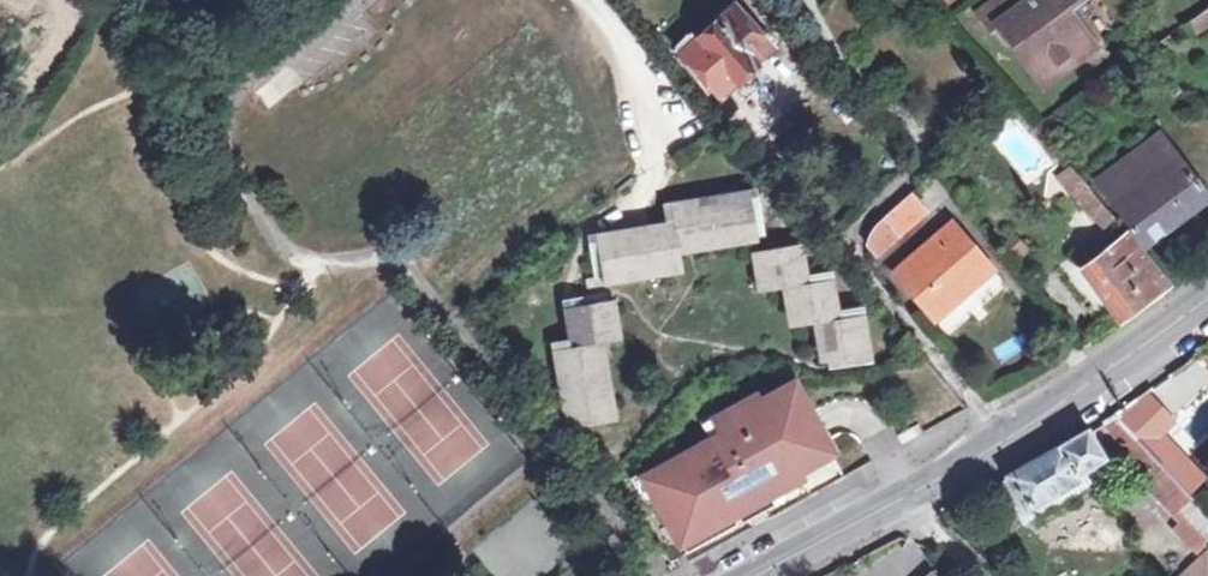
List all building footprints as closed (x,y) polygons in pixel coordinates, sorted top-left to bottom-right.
[(683,49),(720,90),(777,35),(744,0),(736,0),(683,49)] [(986,18),(992,26),(999,21),(1044,81),(1096,41),(1066,3),(1071,0),(1026,0),(1011,11),(1002,0),(991,0),(979,10),(986,18)] [(1180,17),(1191,30),(1207,16),(1207,0),(1203,0),(1180,17)] [(1067,102),(1050,115),(1059,126),(1076,114),(1067,102)] [(1059,126),(1050,115),(1037,125),(1046,135),(1059,126)] [(1097,178),(1144,242),(1207,197),(1207,190),(1162,129),(1097,178)] [(1091,209),(1101,201),(1090,187),(1088,186),(1076,196),(1089,211),(1091,209)] [(679,250),(754,237),(745,189),(663,203),(666,219),(585,233),(594,287),(683,272),(679,250)] [(912,191),(887,213),(881,219),(871,233),(883,248),(929,211),(912,191)] [(1101,201),(1091,209),(1104,226),(1115,218),(1101,201)] [(947,306),(980,278),(976,273),(989,261),(953,219),(893,268),(929,311),(943,300),(947,306)] [(1127,232),(1106,249),(1099,240),(1075,257),(1119,318),(1171,283),(1127,232)] [(785,324),(812,320),(818,359),(866,352),(860,312),(832,316),(826,277),(804,280),(798,240),(749,247),(755,292),(780,288),(785,324)] [(600,340),(616,337),(608,290),(560,298),(566,336),(549,339),(564,424),(613,416),(600,340)] [(714,424),(633,470),(676,545),(837,452),(790,371),(755,391),(751,385),(706,411),(714,424)] [(1134,401),(1114,415),(1135,436),(1149,423),(1134,401)] [(1135,436),(1114,415),(1109,418),(1100,423),(1117,449),(1135,436)] [(1076,473),(1099,461),(1084,432),(1007,477),(1028,509),(1079,479),(1076,473)] [(1135,436),(1117,449),(1134,478),(1162,504),(1182,485),(1135,436)] [(1110,480),(1099,461),(1076,473),(1079,479),(1087,494),(1110,480)] [(1079,479),(1028,509),(1036,523),(1087,494),(1079,479)] [(1177,575),(1207,575),(1207,547),(1177,575)]
